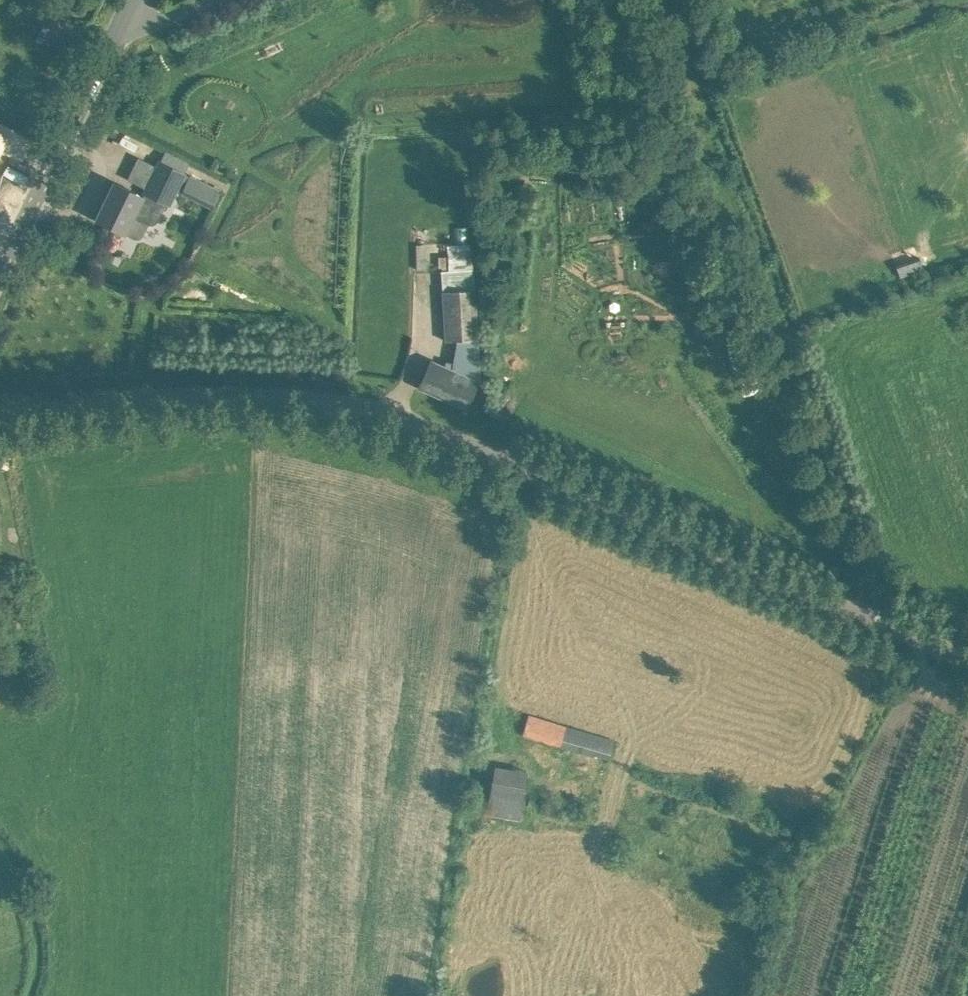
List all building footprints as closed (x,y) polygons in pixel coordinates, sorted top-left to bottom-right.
[(97,219),(123,232),(134,237),(136,238),(139,237),(142,235),(147,223),(151,224),(155,222),(157,220),(165,203),(169,205),(184,173),(160,161),(145,192),(148,194),(145,199),(141,197),(142,196),(114,183),(97,219)] [(219,191),(189,175),(182,189),(212,205),(219,191)] [(917,258),(894,266),(900,283),(923,275),(917,258)] [(430,361),(427,368),(419,387),(465,407),(475,382),(480,384),(473,269),(441,271),(445,341),(456,340),(452,363),(445,361),(444,367),(430,361)] [(608,760),(609,758),(615,738),(529,713),(523,735),(608,760)] [(520,819),(528,769),(496,763),(486,814),(520,819)]
